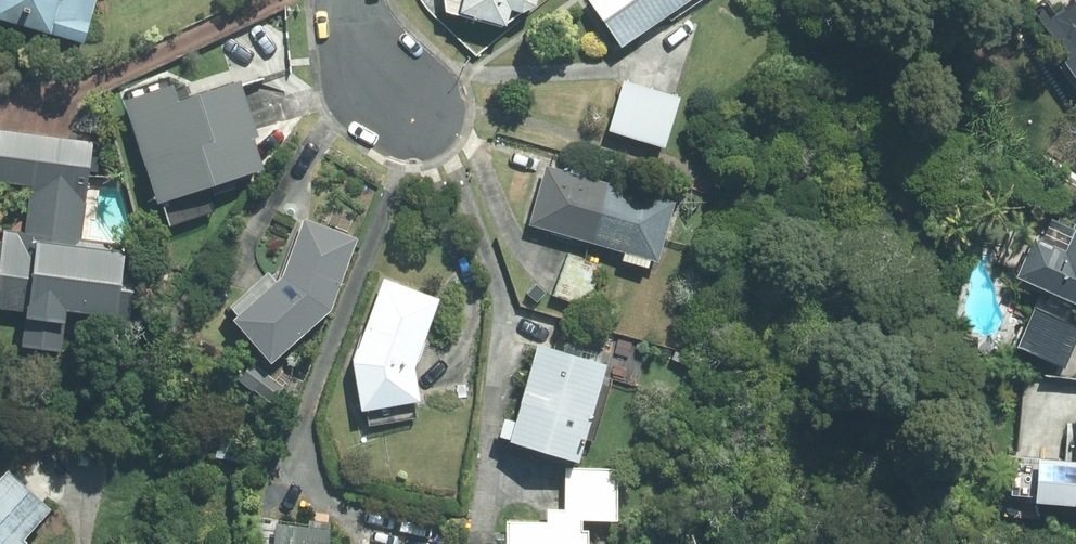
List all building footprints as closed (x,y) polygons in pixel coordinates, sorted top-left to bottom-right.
[(83,46),(96,0),(0,0),(0,21),(83,46)] [(444,11),(505,28),(510,12),(519,15),(535,7),(537,0),(443,0),(444,11)] [(621,48),(690,0),(588,0),(621,48)] [(1043,28),(1068,62),(1064,65),(1075,81),(1075,5),(1043,28)] [(679,99),(624,83),(610,129),(666,145),(679,99)] [(173,87),(124,103),(157,204),(262,170),(252,139),(257,138),(239,84),(178,103),(173,87)] [(116,320),(125,247),(80,242),(92,142),(0,131),(0,184),(32,188),(26,239),(6,236),(3,260),(0,260),(0,278),(0,281),(0,308),(26,311),(22,347),(59,352),(63,314),(116,320)] [(671,204),(546,169),(530,225),(655,261),(671,204)] [(270,364),(330,311),(355,241),(305,222),(283,280),(234,322),(270,364)] [(1075,302),(1075,222),(1064,249),(1032,235),(1014,274),(1075,302)] [(600,266),(567,253),(551,293),(585,306),(600,266)] [(436,299),(383,279),(351,361),(360,409),(417,399),(412,366),(436,299)] [(604,364),(536,344),(513,421),(502,417),(497,435),(507,438),(506,440),(577,461),(583,439),(591,441),(610,379),(600,376),(604,364)] [(1075,504),(1075,442),(1074,460),(1036,457),(1033,501),(1075,504)] [(616,470),(564,469),(563,510),(547,510),(547,523),(505,522),(505,543),(585,543),(586,530),(579,530),(580,519),(614,520),(616,470)] [(23,540),(50,510),(8,472),(0,481),(0,543),(28,543),(23,540)] [(277,525),(275,543),(333,543),(326,543),(328,531),(277,525)]
